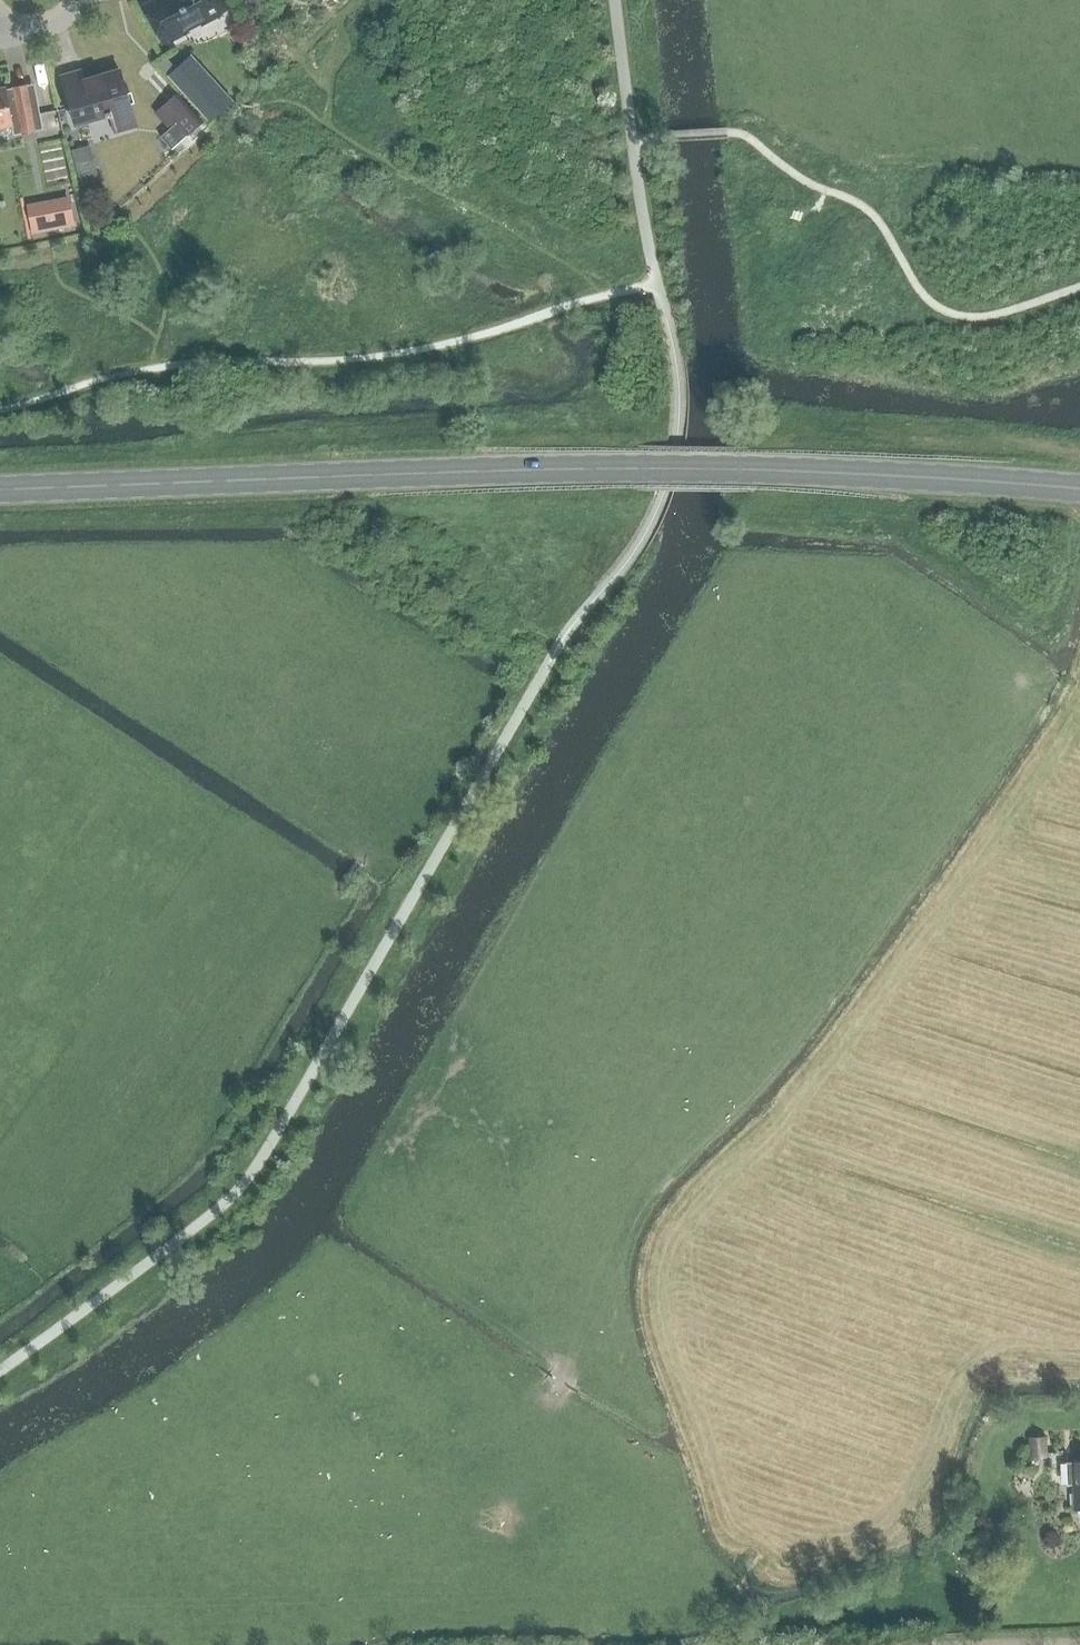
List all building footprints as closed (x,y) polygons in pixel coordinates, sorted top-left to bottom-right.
[(185,28),(200,20),(202,24),(218,15),(216,12),(225,7),(221,0),(158,0),(145,7),(162,40),(168,37),(170,40),(186,32),(185,28)] [(220,97),(217,93),(218,91),(212,85),(210,86),(186,59),(176,68),(167,57),(158,64),(202,113),(220,97)] [(135,125),(119,70),(84,80),(81,71),(61,77),(75,124),(105,115),(106,118),(110,117),(114,131),(135,125)] [(17,108),(14,94),(6,95),(4,89),(0,90),(0,126),(11,124),(11,123),(18,121),(19,127),(21,127),(22,132),(34,130),(33,125),(41,123),(37,104),(29,105),(25,85),(13,87),(17,108)] [(160,137),(171,149),(203,122),(177,92),(165,103),(180,120),(160,137)] [(77,145),(81,179),(99,178),(95,143),(77,145)] [(49,207),(54,230),(74,226),(70,203),(49,207)] [(1031,1456),(1045,1455),(1045,1438),(1030,1439),(1031,1456)] [(1066,1462),(1067,1484),(1072,1484),(1073,1510),(1079,1509),(1079,1461),(1066,1462)]
